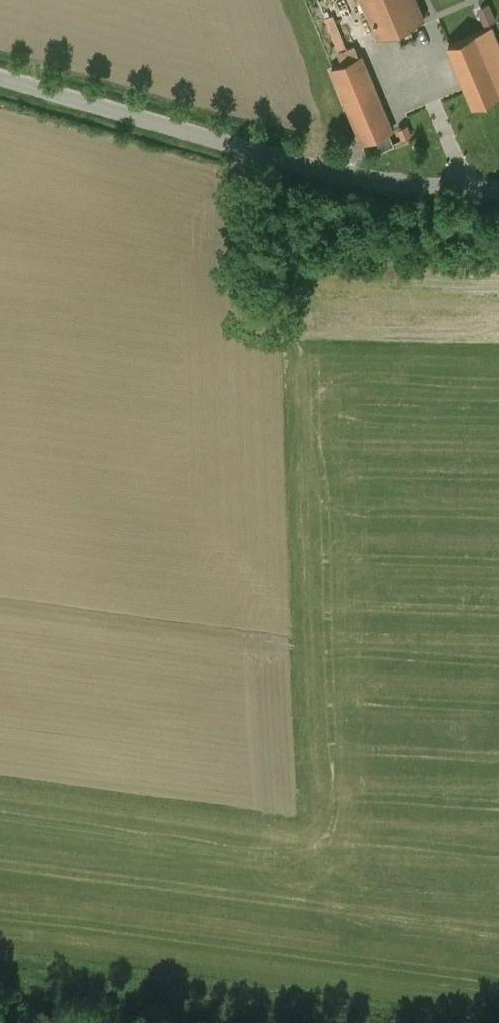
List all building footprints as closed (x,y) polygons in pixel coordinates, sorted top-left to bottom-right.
[(365,0),(335,0),(322,5),(341,52),(358,45),(380,36),(365,0)] [(425,18),(418,0),(365,0),(380,36),(381,36),(425,18)] [(450,45),(490,143),(498,139),(498,44),(494,32),(492,28),(450,45)] [(345,62),(362,55),(358,45),(341,52),(345,62)] [(345,62),(333,68),(363,140),(364,143),(390,132),(394,130),(362,55),(345,62)] [(390,132),(364,143),(369,154),(395,143),(390,132)]
